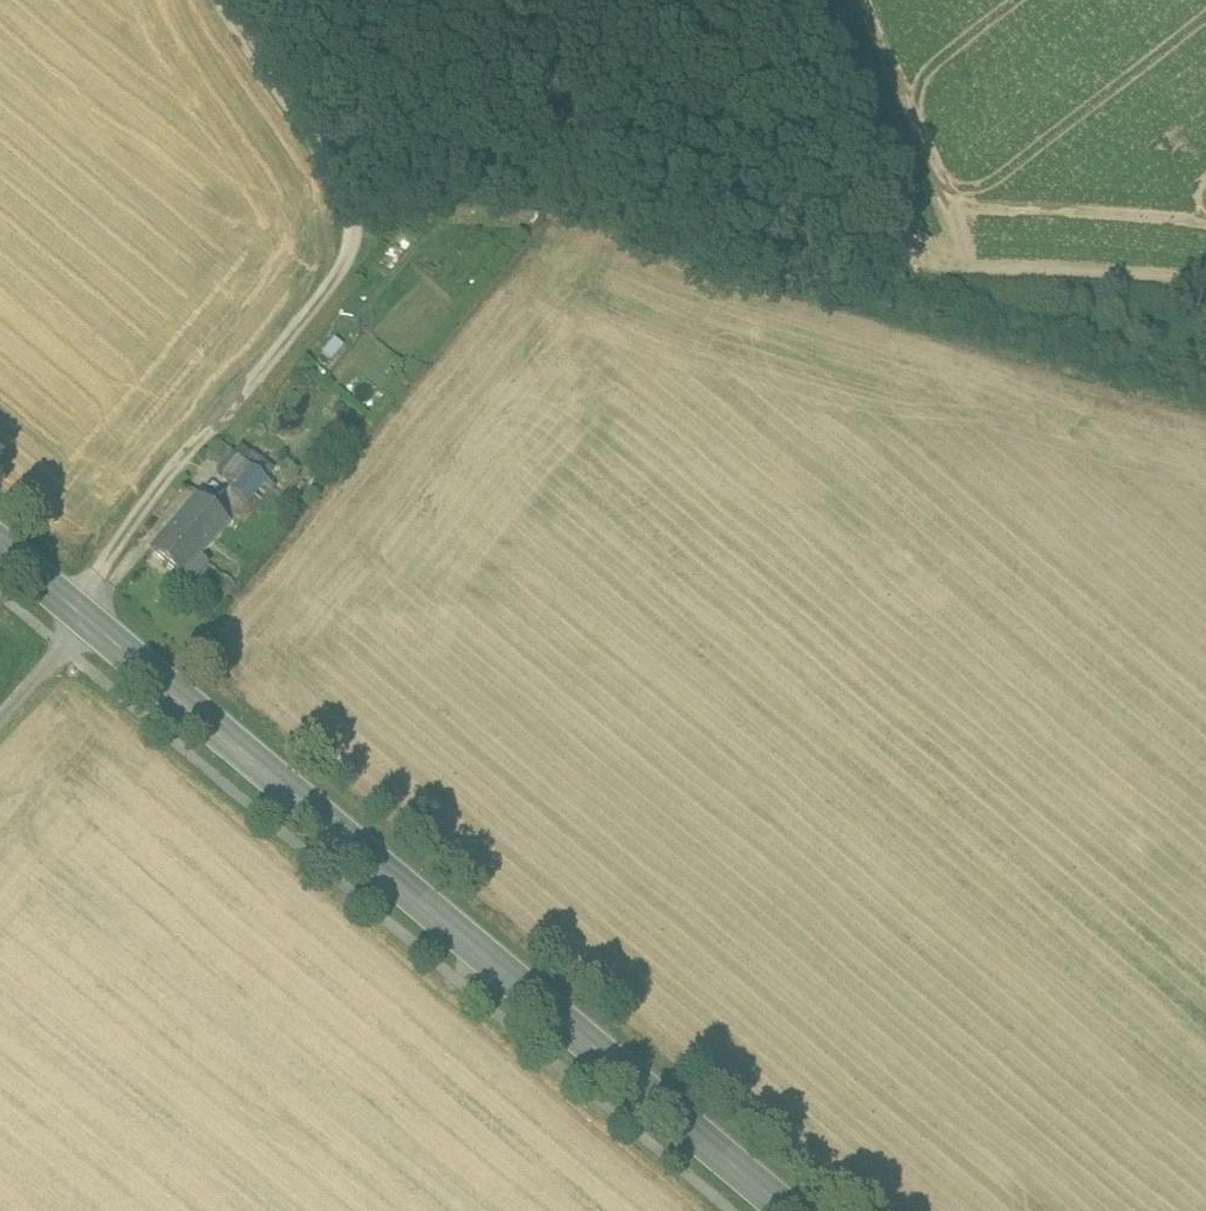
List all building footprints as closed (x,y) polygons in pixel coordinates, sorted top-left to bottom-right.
[(222,469),(237,450),(220,437),(205,456),(222,469)] [(237,450),(267,474),(274,464),(244,441),(237,450)] [(267,474),(237,450),(222,469),(234,478),(229,485),(248,499),(254,491),(267,474)] [(267,474),(254,491),(264,498),(277,481),(267,474)] [(248,499),(229,485),(219,497),(238,512),(248,499)] [(152,545),(184,572),(227,521),(195,494),(152,545)]
